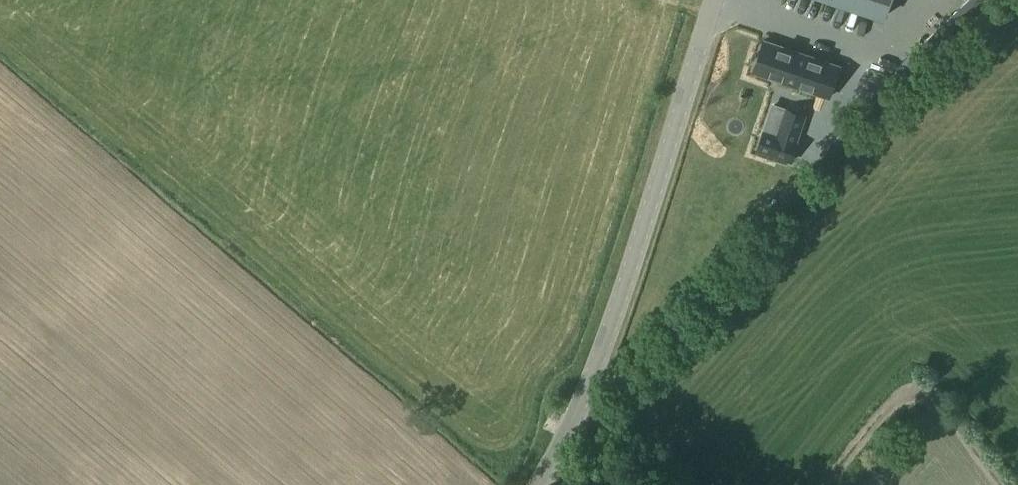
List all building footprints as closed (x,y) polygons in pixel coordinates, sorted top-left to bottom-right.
[(902,23),(924,0),(893,0),(886,8),(902,23)] [(840,66),(765,40),(754,73),(781,82),(829,98),(840,66)] [(807,120),(788,114),(775,148),(794,154),(807,120)]
